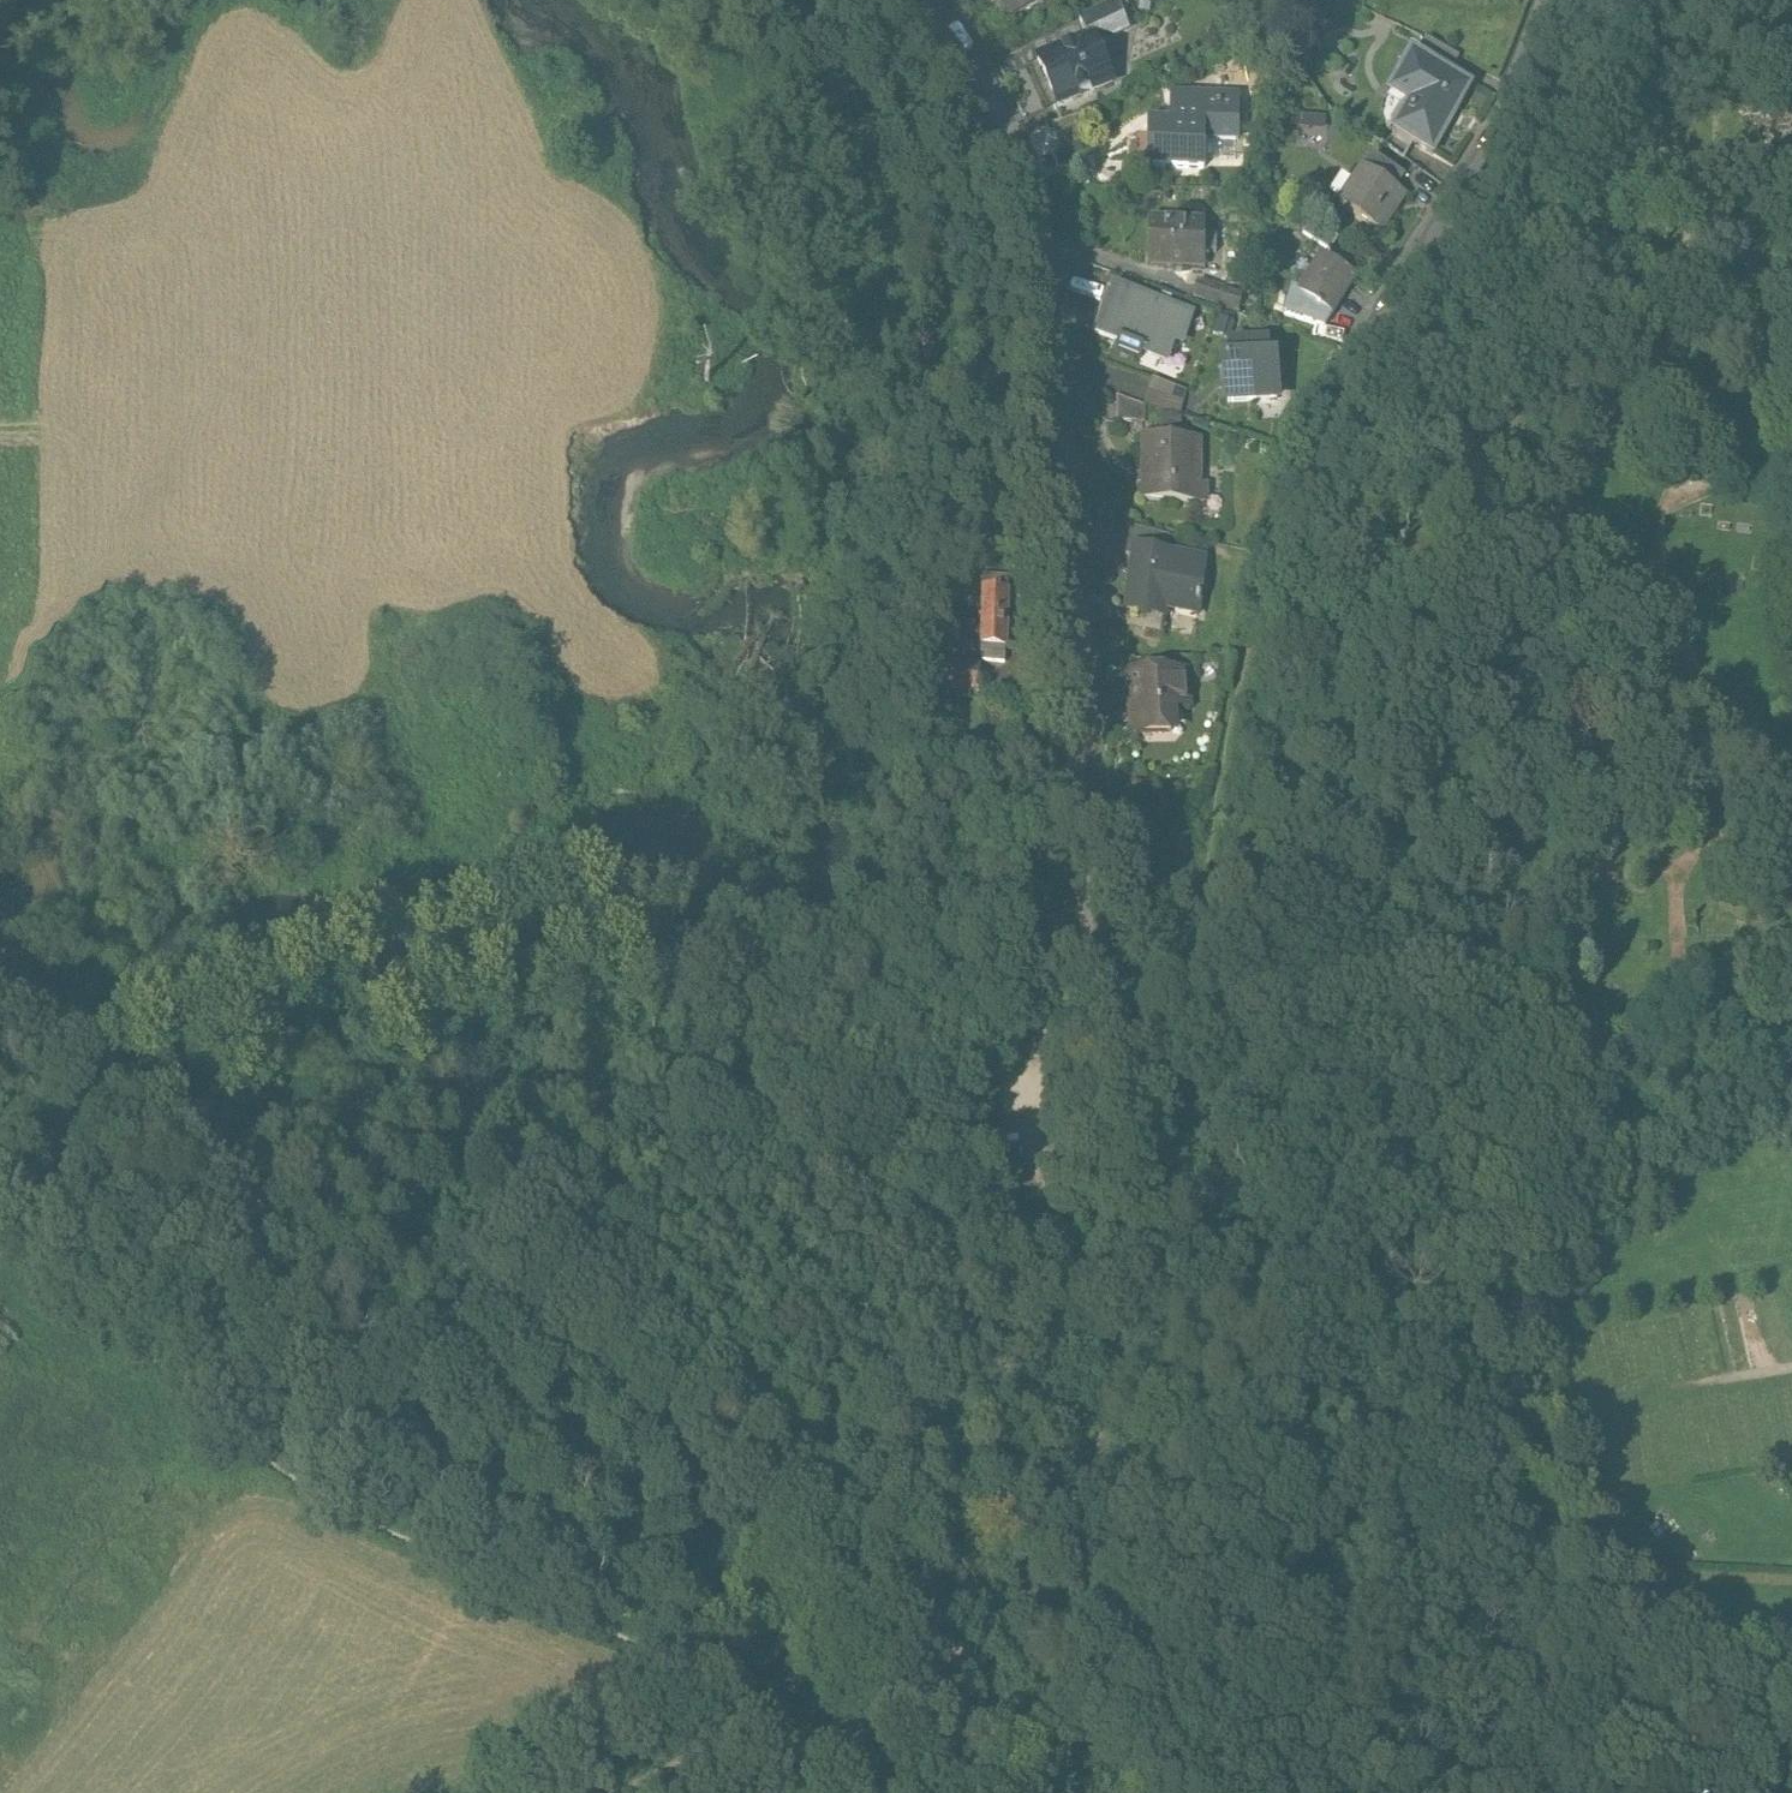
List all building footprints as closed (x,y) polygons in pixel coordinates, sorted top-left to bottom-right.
[(1010,20),(1045,0),(999,0),(1010,20)] [(1129,28),(1118,4),(1080,24),(1089,43),(1093,42),(1094,43),(1129,28)] [(1057,107),(1057,109),(1093,93),(1112,85),(1094,43),(1093,42),(1089,43),(1075,50),(1073,45),(1061,51),(1063,55),(1039,66),(1057,107)] [(1458,60),(1429,44),(1420,61),(1448,77),(1458,60)] [(1448,77),(1420,61),(1413,57),(1396,89),(1414,99),(1394,135),(1435,157),(1472,89),(1448,77)] [(1235,99),(1173,99),(1173,128),(1151,128),(1151,169),(1203,169),(1203,140),(1236,140),(1235,99)] [(1373,157),(1364,172),(1369,175),(1359,189),(1345,212),(1381,235),(1406,196),(1398,192),(1406,179),(1373,157)] [(1345,212),(1359,189),(1344,180),(1331,200),(1341,207),(1340,209),(1345,212)] [(1203,223),(1152,223),(1152,268),(1204,267),(1203,253),(1214,253),(1214,237),(1203,237),(1203,223)] [(1322,256),(1300,293),(1293,290),(1284,315),(1325,329),(1357,277),(1322,256)] [(1243,296),(1200,283),(1195,298),(1239,311),(1243,296)] [(1189,315),(1108,289),(1093,334),(1119,343),(1116,352),(1141,360),(1144,353),(1165,360),(1172,338),(1181,341),(1189,315)] [(1266,362),(1265,346),(1232,349),(1233,364),(1225,365),(1228,403),(1277,399),(1274,361),(1266,362)] [(1145,406),(1117,398),(1117,425),(1145,425),(1145,406)] [(1198,440),(1145,440),(1145,502),(1198,502),(1198,440)] [(1169,535),(1128,527),(1124,559),(1132,560),(1132,557),(1165,560),(1165,557),(1167,557),(1169,535)] [(1132,557),(1132,560),(1127,614),(1166,618),(1168,600),(1199,603),(1203,560),(1167,557),(1165,557),(1165,560),(1132,557)] [(987,599),(984,599),(982,657),(1007,658),(1009,600),(1000,599),(1000,593),(988,592),(987,599)] [(1184,675),(1130,680),(1136,737),(1165,735),(1162,710),(1187,708),(1184,675)] [(981,678),(953,677),(952,702),(979,703),(981,678)]
